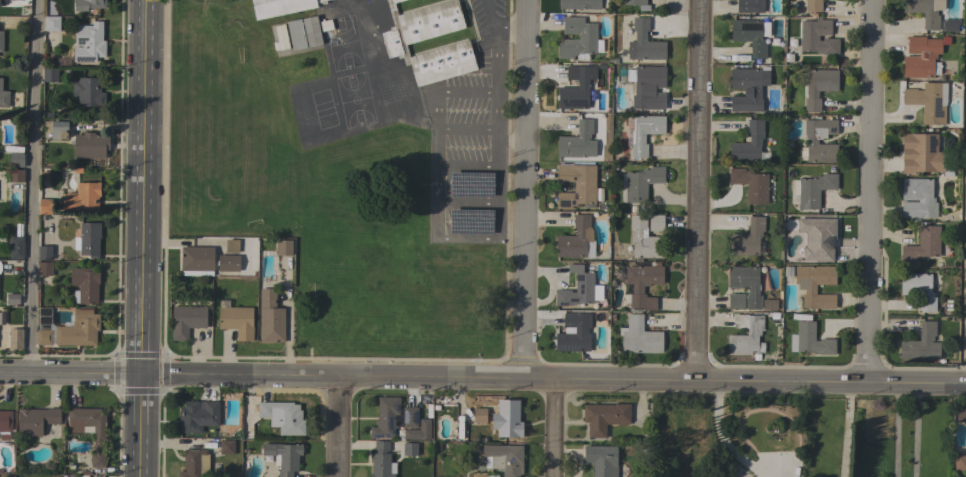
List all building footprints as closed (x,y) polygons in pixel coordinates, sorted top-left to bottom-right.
[(74,11),(74,0),(106,0),(106,8),(86,8),(86,11),(74,11)] [(255,20),(251,0),(326,0),(326,3),(316,5),(317,7),(255,20)] [(393,26),(386,0),(404,0),(394,3),(397,15),(450,0),(458,0),(465,28),(405,44),(409,57),(469,40),(477,69),(416,87),(409,64),(404,65),(402,57),(397,58),(396,56),(387,58),(380,33),(390,30),(389,27),(393,26)] [(558,9),(558,0),(600,0),(600,9),(558,9)] [(736,12),(736,0),(764,0),(763,12),(751,12),(751,13),(736,12)] [(805,11),(805,0),(821,0),(821,12),(805,11)] [(903,12),(904,0),(944,0),(944,10),(936,10),(936,15),(939,15),(939,30),(923,30),(923,12),(903,12)] [(59,16),(59,31),(44,31),(45,16),(59,16)] [(322,44),(307,47),(301,19),(316,16),(322,44)] [(596,40),(602,40),(602,52),(596,52),(596,54),(588,54),(588,60),(576,60),(576,56),(573,55),(573,58),(558,58),(558,42),(562,42),(562,39),(578,39),(578,34),(563,34),(563,16),(583,17),(583,23),(596,23),(596,40)] [(635,59),(635,58),(626,58),(626,42),(634,42),(635,31),(632,31),(633,17),(648,17),(648,31),(646,31),(646,41),(666,41),(665,59),(635,59)] [(306,47),(292,50),(286,22),(300,19),(306,47)] [(800,38),(798,38),(798,23),(800,23),(800,21),(816,21),(816,19),(831,19),(831,35),(823,35),(823,38),(838,39),(838,54),(818,54),(818,52),(815,52),(800,51),(800,38)] [(761,20),(761,22),(769,22),(769,36),(761,36),(761,39),(764,39),(764,44),(766,44),(766,59),(750,59),(750,41),(731,41),(731,20),(761,20)] [(73,47),(83,47),(83,45),(75,45),(75,25),(92,26),(92,21),(102,21),(102,41),(105,41),(105,57),(96,57),(96,62),(73,62),(73,47)] [(291,51),(276,54),(270,25),(284,22),(291,51)] [(903,77),(903,56),(920,56),(920,54),(907,53),(907,36),(925,37),(925,39),(941,39),(941,54),(936,54),(936,59),(934,59),(934,63),(939,63),(939,76),(933,76),(933,78),(903,77)] [(596,66),(595,80),(588,80),(588,109),(557,108),(558,87),(577,87),(577,80),(566,80),(566,66),(596,66)] [(632,95),(634,95),(634,81),(626,81),(626,70),(635,70),(635,66),(665,66),(665,87),(645,87),(645,95),(647,95),(647,109),(632,109),(632,95)] [(42,81),(42,68),(58,68),(57,82),(42,81)] [(761,69),(761,72),(769,72),(769,84),(761,84),(761,99),(762,99),(762,111),(730,111),(730,96),(743,96),(743,89),(730,89),(730,69),(761,69)] [(837,91),(817,91),(817,97),(806,97),(807,88),(807,69),(837,70),(837,91)] [(9,108),(0,107),(0,78),(2,78),(1,91),(9,91),(9,108)] [(72,81),(78,81),(78,78),(100,78),(100,93),(105,93),(105,106),(78,106),(78,96),(72,96),(72,81)] [(946,83),(946,101),(945,107),(944,125),(930,125),(930,128),(925,128),(925,124),(922,124),(922,104),(902,104),(903,89),(916,89),(916,90),(923,90),(923,83),(946,83)] [(820,112),(804,112),(804,98),(820,98),(820,112)] [(665,116),(664,134),(645,134),(645,144),(647,144),(647,158),(631,158),(631,144),(634,144),(634,115),(665,116)] [(577,136),(577,119),(592,119),(592,134),(590,134),(590,140),(596,140),(596,156),(586,156),(586,157),(557,157),(557,136),(577,136)] [(747,119),(763,120),(763,138),(760,138),(760,161),(729,161),(729,143),(749,143),(749,133),(746,133),(747,119)] [(837,120),(836,134),(826,134),(826,138),(822,138),(822,139),(817,139),(817,144),(837,144),(837,162),(806,162),(806,138),(804,138),(804,120),(817,120),(817,119),(837,120)] [(67,133),(67,136),(65,139),(61,138),(60,137),(60,140),(51,140),(51,121),(68,121),(68,132),(66,132),(67,133)] [(74,158),(74,134),(83,134),(83,132),(94,132),(94,135),(109,135),(109,150),(105,150),(105,158),(74,158)] [(902,133),(932,133),(932,136),(939,136),(938,145),(932,145),(932,152),(935,152),(935,156),(937,156),(937,172),(918,171),(918,151),(902,151),(902,133)] [(23,153),(23,167),(9,167),(9,152),(23,153)] [(917,172),(902,172),(902,157),(917,157),(917,172)] [(572,164),(572,165),(595,165),(595,204),(576,204),(576,206),(571,206),(571,208),(556,208),(556,193),(574,193),(574,182),(557,182),(557,164),(572,164)] [(647,183),(647,202),(621,202),(621,174),(642,174),(642,167),(664,167),(664,183),(647,183)] [(767,204),(746,204),(746,184),(729,184),(729,168),(744,168),(744,170),(749,170),(749,173),(767,174),(767,204)] [(9,169),(24,169),(24,182),(9,182),(9,169)] [(449,197),(492,197),(492,173),(449,173),(449,197)] [(798,178),(816,179),(816,173),(837,174),(836,190),(819,189),(819,209),(797,209),(798,178)] [(932,179),(932,197),(934,197),(934,202),(937,202),(937,217),(922,217),(922,218),(901,217),(901,201),(918,202),(918,200),(901,200),(901,178),(932,179)] [(76,193),(76,183),(96,183),(96,182),(100,182),(100,196),(98,196),(98,211),(78,211),(78,212),(62,212),(62,199),(66,199),(66,193),(76,193)] [(53,199),(53,214),(39,214),(39,199),(53,199)] [(556,235),(576,236),(576,228),(574,228),(574,214),(590,214),(590,227),(592,230),(592,241),(594,241),(594,257),(556,257),(556,235)] [(633,244),(631,243),(631,231),(632,231),(632,229),(630,229),(630,215),(647,215),(647,237),(663,237),(662,258),(632,257),(633,244)] [(663,231),(649,231),(649,215),(663,215),(663,231)] [(748,234),(748,216),(764,217),(764,231),(762,231),(761,236),(759,236),(759,241),(762,241),(762,242),(763,242),(763,249),(758,249),(758,255),(728,255),(728,234),(748,234)] [(836,218),(836,239),(816,239),(816,247),(818,247),(818,260),(802,260),(802,246),(805,246),(805,233),(797,233),(797,218),(836,218)] [(79,249),(75,249),(75,237),(80,237),(80,223),(100,223),(100,238),(98,238),(98,258),(89,258),(89,255),(79,255),(79,249)] [(15,224),(21,224),(21,236),(23,236),(23,259),(9,259),(10,236),(15,236),(15,224)] [(939,226),(939,257),(920,256),(920,259),(915,259),(915,261),(901,261),(901,246),(918,246),(918,226),(939,226)] [(226,240),(239,240),(239,253),(225,253),(226,240)] [(292,256),(276,256),(276,240),(292,240),(292,256)] [(38,259),(38,246),(51,246),(51,259),(38,259)] [(214,247),(214,271),(213,271),(213,276),(182,275),(182,271),(180,271),(181,247),(214,247)] [(218,271),(218,255),(239,255),(239,256),(242,256),(242,260),(240,260),(240,271),(218,271)] [(52,275),(37,275),(37,262),(52,262),(52,275)] [(593,285),(601,285),(601,300),(593,300),(593,303),(575,303),(575,306),(555,306),(555,290),(571,290),(571,292),(575,292),(575,273),(567,273),(568,264),(583,264),(583,273),(593,273),(593,285)] [(663,266),(663,284),(649,284),(649,286),(643,286),(643,294),(645,294),(645,297),(656,297),(656,310),(644,310),(644,308),(629,308),(629,294),(631,294),(631,284),(625,284),(625,266),(663,266)] [(759,267),(758,295),(747,295),(747,288),(728,288),(728,266),(759,267)] [(802,308),(802,294),(804,294),(804,290),(798,289),(798,284),(794,284),(794,266),(835,266),(835,284),(815,284),(815,294),(835,294),(835,308),(802,308)] [(70,268),(92,268),(92,271),(99,271),(99,284),(97,284),(97,304),(79,304),(79,303),(73,303),(73,290),(78,290),(78,286),(70,286),(70,268)] [(935,312),(920,312),(920,295),(900,295),(900,274),(931,274),(931,292),(933,292),(933,297),(935,297),(935,312)] [(260,289),(276,289),(276,308),(284,308),(284,342),(260,342),(260,289)] [(728,309),(728,293),(744,294),(744,309),(728,309)] [(19,294),(19,304),(7,304),(7,294),(19,294)] [(745,309),(745,295),(761,295),(761,309),(745,309)] [(946,299),(952,299),(951,303),(957,304),(957,313),(945,313),(946,299)] [(229,300),(229,307),(253,308),(253,326),(253,327),(253,341),(236,341),(236,329),(219,329),(219,300),(229,300)] [(188,328),(188,341),(172,341),(172,306),(206,307),(206,328),(188,328)] [(37,345),(37,330),(39,330),(39,308),(52,308),(52,324),(50,324),(49,330),(51,330),(51,345),(37,345)] [(73,326),(73,313),(74,313),(74,310),(92,310),(92,314),(99,314),(99,330),(96,330),(96,345),(55,345),(55,326),(73,326)] [(590,350),(585,350),(585,352),(555,351),(555,333),(563,333),(563,312),(577,313),(591,313),(590,350)] [(627,314),(643,314),(642,331),(662,332),(662,353),(622,352),(622,335),(618,335),(618,327),(627,327),(627,314)] [(763,330),(760,330),(760,335),(758,335),(758,342),(764,342),(764,352),(757,352),(757,353),(727,353),(727,335),(747,335),(747,328),(733,328),(734,314),(747,314),(747,315),(763,315),(763,330)] [(814,341),(819,341),(819,339),(835,339),(835,355),(819,354),(815,354),(815,352),(790,351),(790,334),(797,334),(797,321),(815,321),(814,341)] [(899,359),(900,341),(919,341),(920,321),(935,321),(935,336),(933,336),(933,342),(939,342),(939,359),(899,359)] [(23,330),(23,345),(8,344),(8,330),(23,330)] [(370,427),(376,427),(376,421),(377,420),(377,397),(399,397),(399,415),(394,415),(394,438),(369,437),(370,427)] [(179,407),(184,407),(184,401),(199,401),(199,409),(204,409),(204,401),(218,402),(218,426),(202,425),(202,433),(179,433),(179,407)] [(293,402),(293,404),(299,404),(299,410),(302,410),(302,420),(304,420),(304,435),(279,435),(279,427),(269,427),(269,418),(257,418),(257,402),(293,402)] [(614,404),(614,403),(630,404),(630,425),(606,425),(606,438),(587,438),(588,422),(582,422),(583,404),(614,404)] [(497,414),(502,414),(502,405),(516,405),(516,411),(519,411),(519,422),(521,422),(521,426),(522,426),(522,437),(517,437),(517,436),(503,436),(503,437),(498,437),(498,428),(497,428),(497,414)] [(403,407),(418,407),(417,428),(403,428),(403,407)] [(60,409),(60,424),(42,423),(42,436),(40,436),(40,437),(37,437),(37,436),(18,435),(18,409),(47,409),(47,408),(60,409)] [(67,423),(68,408),(100,409),(100,413),(105,413),(105,441),(103,441),(103,453),(105,453),(105,467),(90,467),(91,453),(93,453),(93,427),(88,427),(88,426),(83,425),(83,433),(68,432),(68,423),(67,423)] [(486,408),(486,422),(473,422),(474,408),(486,408)] [(963,409),(965,409),(965,425),(962,425),(962,420),(956,420),(956,411),(963,411),(963,409)] [(11,433),(0,432),(0,411),(12,411),(11,433)] [(415,430),(431,430),(431,440),(415,440),(415,430)] [(208,454),(208,476),(178,476),(178,471),(185,471),(185,462),(183,462),(183,456),(185,456),(185,449),(186,449),(186,440),(200,440),(200,450),(207,450),(207,454),(208,454)] [(234,440),(234,454),(219,454),(220,440),(234,440)] [(394,462),(394,476),(369,476),(369,473),(371,473),(371,462),(371,456),(371,453),(374,453),(374,440),(389,441),(388,453),(390,453),(390,462),(394,462)] [(292,471),(292,476),(277,476),(278,470),(279,470),(279,466),(274,466),(274,456),(262,455),(262,443),(281,444),(295,445),(295,444),(302,444),(302,455),(298,455),(298,471),(292,471)] [(417,456),(403,456),(403,443),(417,443),(417,456)] [(519,474),(519,476),(503,476),(503,469),(491,468),(484,468),(484,456),(482,456),(482,445),(522,445),(522,474),(519,474)] [(617,466),(617,476),(592,476),(593,462),(583,462),(583,445),(617,446),(617,466)] [(954,455),(965,455),(965,471),(954,471),(954,455)] [(498,475),(498,476),(472,476),(472,472),(484,472),(484,468),(491,468),(491,475),(498,475)]
